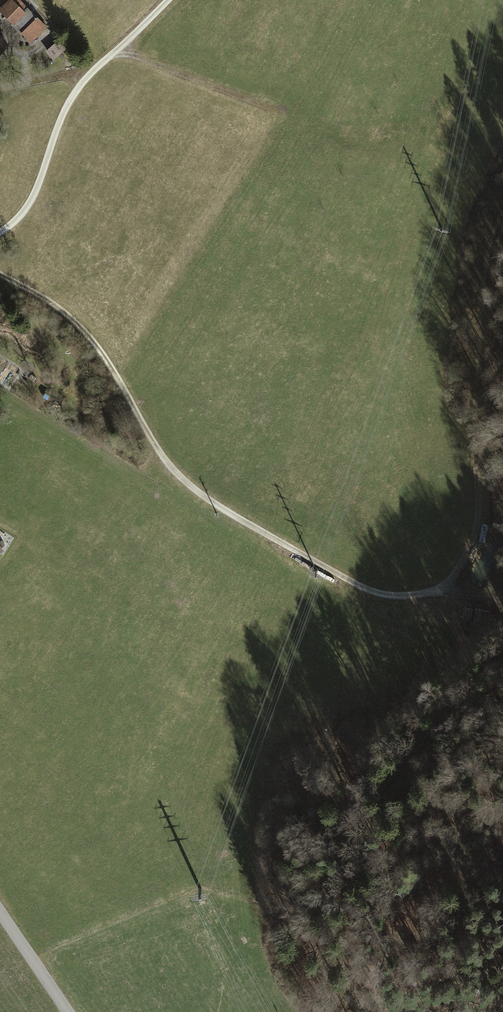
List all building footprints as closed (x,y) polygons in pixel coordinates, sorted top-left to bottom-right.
[(0,8),(0,13),(12,25),(25,13),(22,10),(26,6),(20,0),(8,0),(0,8)] [(36,17),(20,32),(31,43),(47,27),(36,17)] [(10,45),(0,35),(0,54),(10,45)] [(57,40),(45,51),(53,60),(65,49),(57,40)] [(42,396),(53,404),(57,398),(45,391),(42,396)]
